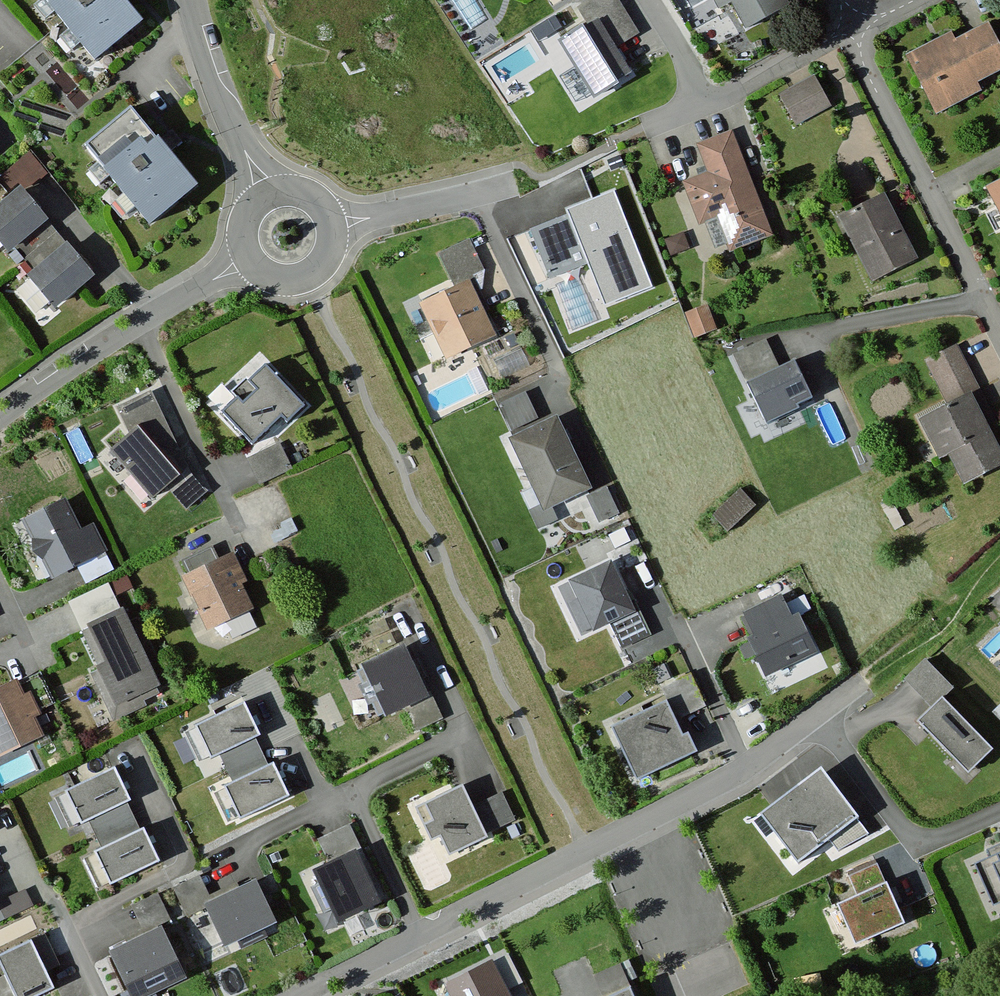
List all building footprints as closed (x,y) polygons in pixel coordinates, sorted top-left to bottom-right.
[(45,7),(92,66),(144,25),(124,0),(54,0),(45,7)] [(561,42),(596,99),(634,76),(614,44),(637,31),(618,0),(600,0),(579,13),(587,26),(561,42)] [(717,10),(734,1),(748,29),(790,8),(786,0),(712,0),(717,10)] [(908,55),(938,116),(989,91),(986,85),(999,77),(999,37),(995,27),(960,44),(954,33),(908,55)] [(815,75),(777,96),(796,130),(834,108),(815,75)] [(198,187),(132,107),(84,147),(150,226),(198,187)] [(709,176),(685,185),(700,225),(707,222),(723,262),(780,240),(736,125),(695,141),(709,176)] [(24,186),(48,164),(31,145),(6,167),(24,186)] [(863,206),(840,219),(877,285),(920,261),(863,162),(844,173),(863,206)] [(20,187),(0,204),(0,246),(8,256),(20,246),(38,269),(25,279),(54,314),(96,280),(20,187)] [(992,193),(999,209),(999,189),(992,193)] [(614,190),(567,209),(569,214),(588,263),(605,304),(652,286),(614,190)] [(588,263),(569,214),(531,229),(550,278),(588,263)] [(449,276),(483,266),(473,234),(439,244),(449,276)] [(446,360),(493,336),(468,288),(422,312),(446,360)] [(709,306),(685,315),(696,342),(719,332),(709,306)] [(923,358),(948,408),(924,420),(944,460),(953,455),(969,486),(999,470),(999,436),(976,390),(987,385),(963,338),(923,358)] [(769,340),(735,357),(769,425),(817,401),(797,363),(784,370),(769,340)] [(267,369),(221,414),(252,446),(279,420),(288,425),(305,409),(267,369)] [(528,393),(498,406),(510,433),(540,420),(528,393)] [(558,422),(512,442),(544,516),(586,497),(598,525),(620,515),(607,486),(590,493),(558,422)] [(139,428),(108,454),(150,503),(166,490),(186,514),(210,494),(189,470),(180,477),(139,428)] [(284,445),(248,460),(259,485),(295,471),(284,445)] [(739,491),(712,515),(728,533),(755,509),(739,491)] [(67,503),(23,523),(49,580),(75,568),(84,589),(116,574),(94,525),(80,531),(67,503)] [(235,555),(181,579),(205,633),(253,611),(242,587),(249,584),(235,555)] [(611,566),(568,586),(593,638),(635,618),(611,566)] [(102,592),(66,610),(97,672),(88,677),(112,724),(165,697),(121,610),(113,614),(102,592)] [(784,598),(745,615),(757,641),(748,644),(766,683),(821,658),(803,617),(794,621),(784,598)] [(406,654),(363,673),(385,723),(406,713),(416,735),(446,721),(433,693),(425,696),(406,654)] [(928,662),(906,681),(937,710),(922,727),(973,780),(998,756),(945,702),(957,690),(928,662)] [(0,688),(0,761),(49,740),(38,714),(55,707),(40,671),(0,688)] [(665,693),(604,721),(637,790),(698,761),(665,693)] [(247,705),(195,729),(211,763),(222,758),(234,785),(222,791),(238,826),(293,801),(247,705)] [(114,772),(62,796),(78,829),(89,824),(102,852),(94,856),(111,891),(159,867),(114,772)] [(822,774),(764,819),(802,868),(861,823),(822,774)] [(472,811),(461,792),(418,814),(433,845),(441,841),(452,861),(488,843),(486,839),(515,824),(500,797),(472,811)] [(331,866),(309,876),(334,930),(383,907),(348,829),(320,842),(331,866)] [(979,866),(997,905),(999,904),(999,846),(988,851),(992,860),(979,866)] [(880,865),(849,877),(859,903),(842,910),(859,951),(907,932),(880,865)] [(197,878),(174,889),(187,917),(202,910),(225,959),(284,931),(262,885),(212,909),(197,878)] [(0,903),(0,910),(5,922),(33,909),(25,892),(0,903)] [(155,897),(129,910),(141,936),(167,924),(155,897)] [(105,957),(122,994),(128,991),(130,995),(156,995),(183,983),(159,931),(105,957)] [(0,957),(0,980),(8,995),(50,995),(53,995),(44,977),(60,969),(45,937),(0,957)] [(443,986),(448,995),(507,995),(506,994),(522,986),(507,955),(443,986)] [(594,978),(603,995),(636,995),(621,965),(594,978)]
